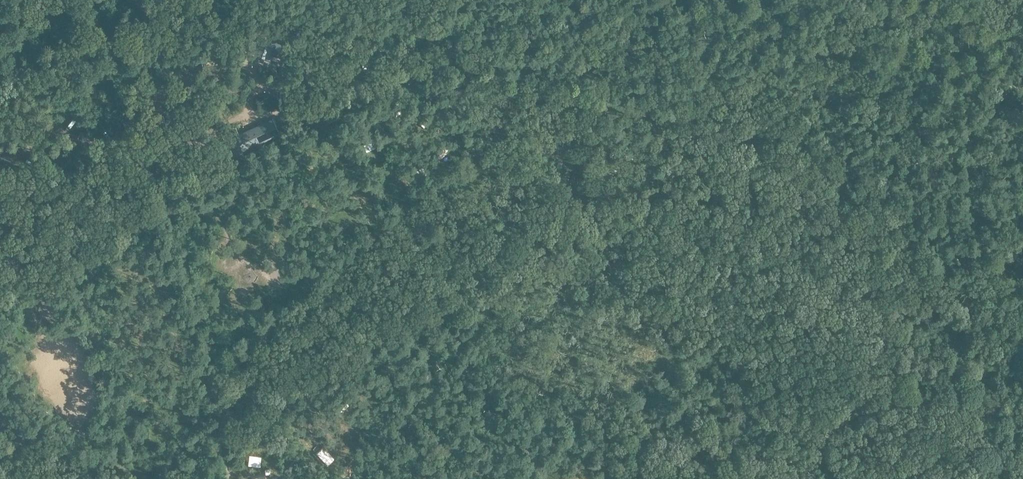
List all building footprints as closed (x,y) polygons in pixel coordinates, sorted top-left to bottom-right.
[(275,58),(280,41),(256,32),(250,50),(256,52),(259,43),(271,47),(268,56),(275,58)] [(239,134),(225,141),(231,155),(279,133),(272,119),(239,134)] [(249,454),(248,464),(260,465),(261,455),(249,454)]
